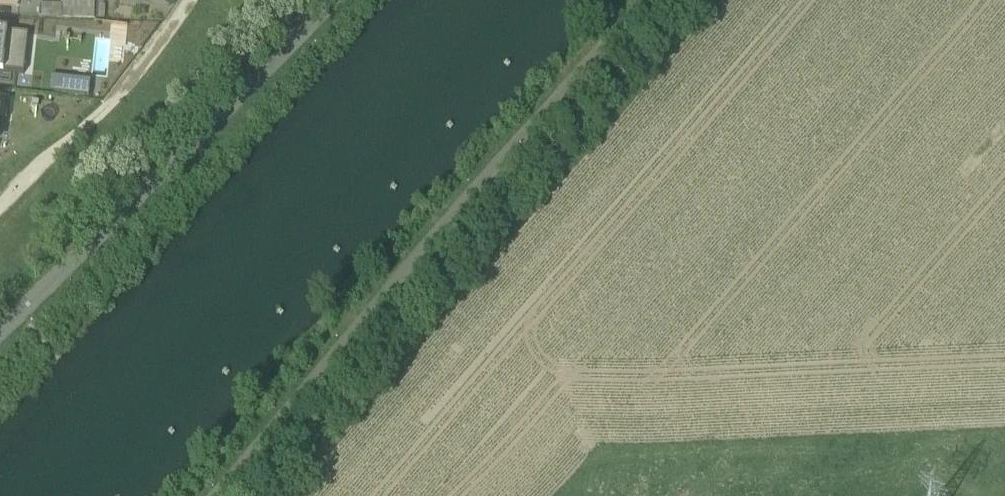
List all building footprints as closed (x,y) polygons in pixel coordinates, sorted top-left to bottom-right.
[(20,18),(22,0),(0,0),(0,17),(20,18)] [(169,16),(170,0),(118,0),(117,14),(169,16)] [(40,18),(40,31),(105,32),(106,15),(63,14),(62,18),(40,18)] [(0,45),(0,85),(25,88),(25,87),(30,50),(30,49),(0,45)] [(8,135),(10,116),(0,115),(0,134),(8,135)]
